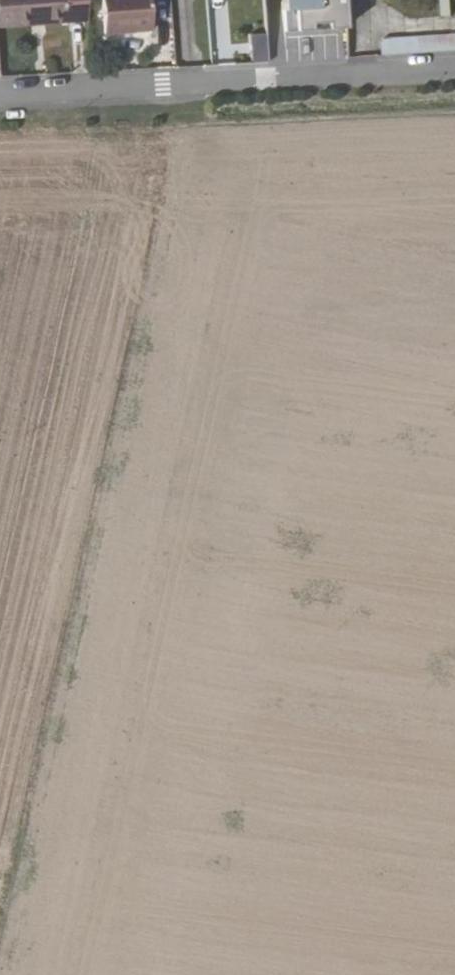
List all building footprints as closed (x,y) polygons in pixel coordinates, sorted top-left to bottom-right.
[(83,23),(81,0),(0,0),(0,29),(83,23)] [(148,0),(100,0),(103,37),(150,33),(148,0)] [(344,62),(343,0),(268,0),(268,34),(247,35),(248,63),(344,62)] [(454,56),(454,39),(385,43),(387,60),(454,56)]
